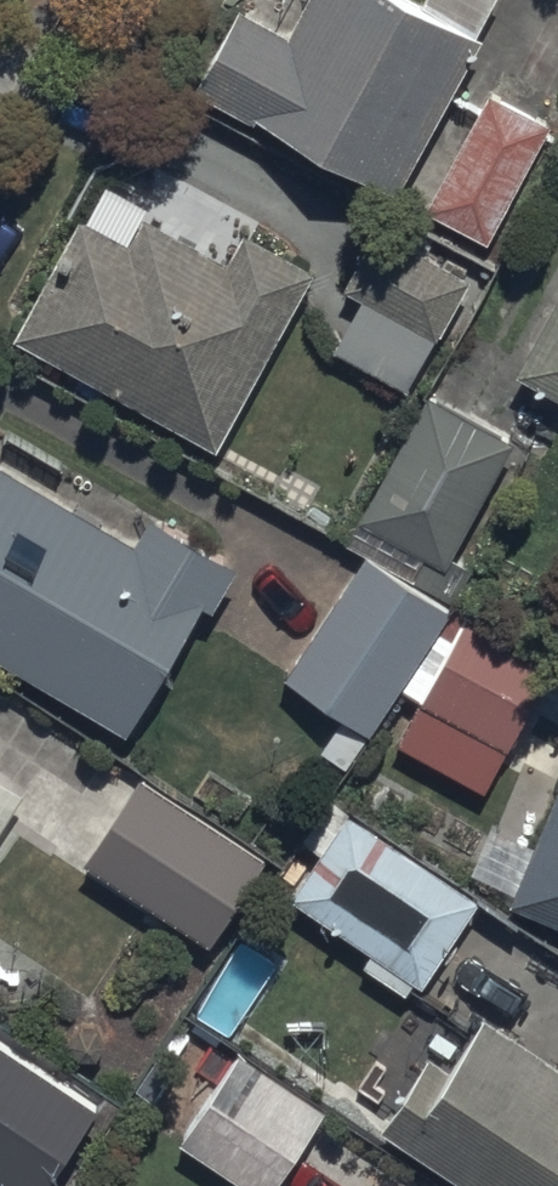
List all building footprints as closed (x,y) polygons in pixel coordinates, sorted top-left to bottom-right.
[(195,81),(403,190),(502,0),(421,0),(420,1),(417,0),(304,0),(291,25),(243,0),(238,0),(195,81)] [(553,119),(487,83),(423,200),(490,236),(553,119)] [(82,210),(14,329),(217,446),(321,265),(248,224),(230,255),(143,205),(126,234),(82,210)] [(472,276),(377,220),(340,283),(369,300),(341,348),(407,387),(472,276)] [(517,362),(557,385),(557,287),(515,361),(517,362)] [(480,568),(458,556),(519,442),(432,395),(366,519),(434,555),(420,581),(461,603),(480,568)] [(131,731),(206,604),(215,610),(244,560),(151,505),(134,534),(0,455),(0,653),(131,731)] [(288,676),(374,733),(456,608),(370,552),(288,676)] [(415,694),(426,700),(402,744),(486,790),(557,657),(557,644),(468,595),(415,694)] [(140,770),(82,857),(210,943),(268,856),(140,770)] [(29,793),(0,772),(0,832),(29,793)] [(318,848),(287,890),(371,948),(362,961),(407,993),(416,980),(424,985),(485,895),(327,786),(295,832),(318,848)] [(513,898),(557,917),(557,789),(513,898)] [(384,1127),(474,1185),(557,1185),(557,1056),(483,1007),(448,1061),(428,1048),(379,1123),(384,1127)] [(0,1018),(0,1125),(26,1143),(76,1070),(0,1018)] [(251,1185),(272,1185),(329,1101),(240,1040),(176,1136),(251,1185)]
